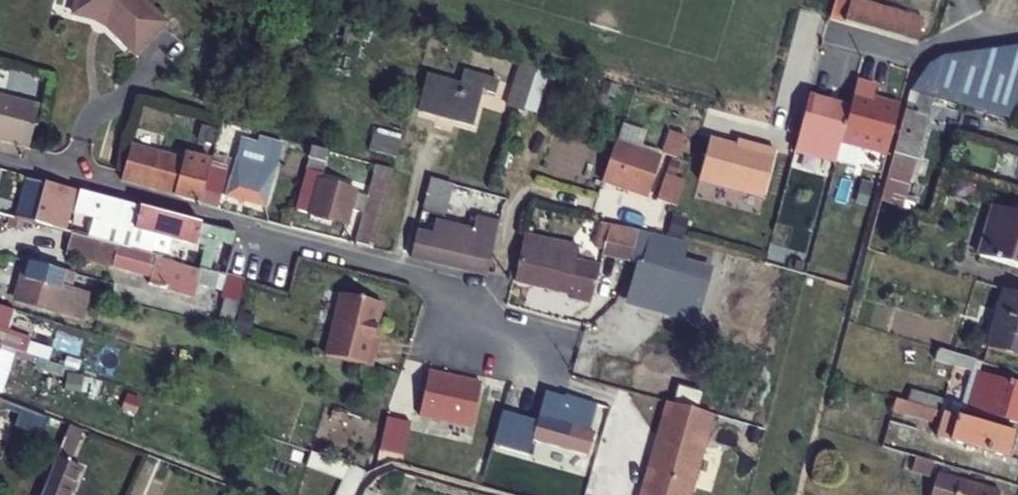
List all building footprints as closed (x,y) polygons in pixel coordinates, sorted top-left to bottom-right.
[(146,0),(72,0),(70,9),(93,15),(98,11),(102,12),(106,13),(105,21),(133,47),(163,17),(146,0)] [(925,21),(852,0),(836,0),(830,18),(917,43),(919,43),(925,21)] [(93,15),(105,21),(106,13),(98,11),(93,15)] [(949,56),(938,59),(936,59),(930,63),(924,68),(919,74),(911,91),(933,98),(939,100),(960,106),(1011,121),(1017,98),(1017,46),(949,56)] [(536,59),(522,108),(539,113),(553,63),(536,59)] [(462,81),(429,72),(419,109),(472,125),(482,87),(496,91),(500,75),(466,66),(462,81)] [(878,87),(857,82),(851,107),(842,142),(888,155),(901,106),(875,99),(878,87)] [(911,91),(894,154),(916,161),(933,98),(911,91)] [(31,146),(40,103),(0,94),(0,139),(31,146)] [(801,131),(800,134),(841,146),(851,107),(809,97),(801,131)] [(937,106),(959,113),(960,106),(939,100),(937,106)] [(222,123),(219,134),(247,142),(251,131),(222,123)] [(200,139),(214,143),(218,129),(204,125),(200,139)] [(674,130),(668,150),(682,154),(688,134),(674,130)] [(377,133),(372,152),(398,157),(402,140),(377,133)] [(800,134),(795,152),(836,163),(841,146),(800,134)] [(619,140),(607,179),(655,195),(667,155),(619,140)] [(764,199),(776,152),(759,148),(758,153),(710,140),(699,182),(764,199)] [(212,161),(213,159),(185,151),(183,158),(131,143),(122,179),(176,195),(184,197),(185,191),(204,195),(205,190),(212,161)] [(263,155),(239,149),(225,195),(266,207),(278,165),(262,160),(263,155)] [(894,154),(881,202),(914,211),(928,164),(916,161),(894,154)] [(212,161),(205,190),(221,194),(227,165),(212,161)] [(368,195),(364,212),(357,242),(376,246),(395,169),(376,164),(368,195)] [(672,174),(665,198),(679,203),(687,178),(672,174)] [(15,220),(33,225),(45,181),(27,176),(15,220)] [(424,205),(446,211),(454,184),(431,178),(424,205)] [(297,211),(348,222),(351,208),(355,191),(356,189),(318,179),(315,196),(301,192),(297,211)] [(63,233),(75,189),(63,185),(45,181),(33,225),(51,230),(63,233)] [(97,219),(92,238),(129,248),(141,205),(116,199),(82,190),(75,213),(97,219)] [(218,208),(221,194),(205,190),(204,195),(202,203),(218,208)] [(202,203),(204,195),(185,191),(184,197),(202,203)] [(355,191),(351,208),(364,212),(368,195),(355,191)] [(129,248),(145,252),(146,248),(150,233),(163,237),(196,246),(202,224),(197,222),(141,205),(129,248)] [(997,207),(992,224),(1017,232),(1017,213),(997,207)] [(412,255),(486,273),(499,223),(478,218),(475,230),(437,220),(433,234),(418,230),(412,255)] [(602,255),(605,256),(614,226),(601,223),(595,246),(604,248),(602,255)] [(1017,266),(1017,232),(992,224),(983,256),(1017,266)] [(777,225),(774,233),(788,236),(790,229),(777,225)] [(206,242),(217,245),(209,274),(228,279),(238,234),(211,226),(206,242)] [(614,226),(605,256),(619,260),(627,229),(614,226)] [(150,233),(146,248),(158,253),(163,237),(150,233)] [(117,248),(83,239),(68,235),(62,257),(112,271),(113,269),(117,248)] [(580,248),(528,235),(516,280),(592,297),(599,276),(575,271),(580,248)] [(667,240),(654,236),(645,268),(640,267),(629,306),(694,324),(709,271),(680,263),(685,244),(667,240)] [(149,280),(148,287),(179,296),(187,268),(128,252),(117,248),(113,269),(149,280)] [(766,266),(807,277),(810,264),(769,253),(766,266)] [(83,293),(66,289),(69,277),(24,266),(14,300),(55,311),(56,307),(79,312),(83,293)] [(215,325),(234,331),(246,284),(228,279),(215,325)] [(1002,289),(987,348),(1017,357),(1017,294),(1002,289)] [(327,358),(372,368),(380,341),(375,339),(383,305),(342,296),(327,358)] [(23,354),(28,340),(0,332),(0,346),(23,354)] [(934,362),(970,373),(974,361),(938,350),(934,362)] [(472,425),(481,385),(432,373),(424,413),(472,425)] [(979,373),(967,410),(1012,426),(1017,427),(1017,385),(979,373)] [(942,385),(912,376),(909,390),(939,399),(942,385)] [(547,391),(540,389),(537,399),(544,401),(547,391)] [(939,399),(909,390),(905,402),(936,412),(939,399)] [(598,432),(571,424),(579,395),(567,393),(566,396),(566,398),(549,393),(535,438),(592,453),(598,432)] [(604,402),(584,397),(581,409),(601,414),(604,402)] [(929,422),(931,417),(940,420),(942,413),(936,412),(905,402),(894,399),(890,411),(929,422)] [(955,417),(958,405),(939,399),(936,412),(942,413),(955,417)] [(713,411),(673,400),(660,447),(657,446),(644,494),(690,494),(713,411)] [(955,417),(942,413),(940,420),(935,435),(1009,457),(1016,436),(1010,434),(955,417)] [(879,447),(891,450),(897,427),(886,424),(879,447)] [(1012,426),(1010,434),(1016,436),(1017,436),(1017,427),(1012,426)] [(61,448),(73,452),(81,432),(69,428),(61,448)] [(945,453),(926,446),(922,459),(937,464),(941,466),(945,453)] [(68,465),(73,452),(61,448),(56,460),(68,465)] [(933,479),(935,472),(937,464),(922,459),(906,455),(902,469),(933,479)] [(42,494),(71,494),(81,470),(68,465),(56,460),(42,494)] [(364,471),(347,466),(336,494),(354,494),(364,471)] [(933,479),(934,480),(937,481),(933,494),(999,494),(1000,492),(935,472),(933,479)] [(1010,486),(1017,488),(1017,477),(1013,476),(1010,486)]
